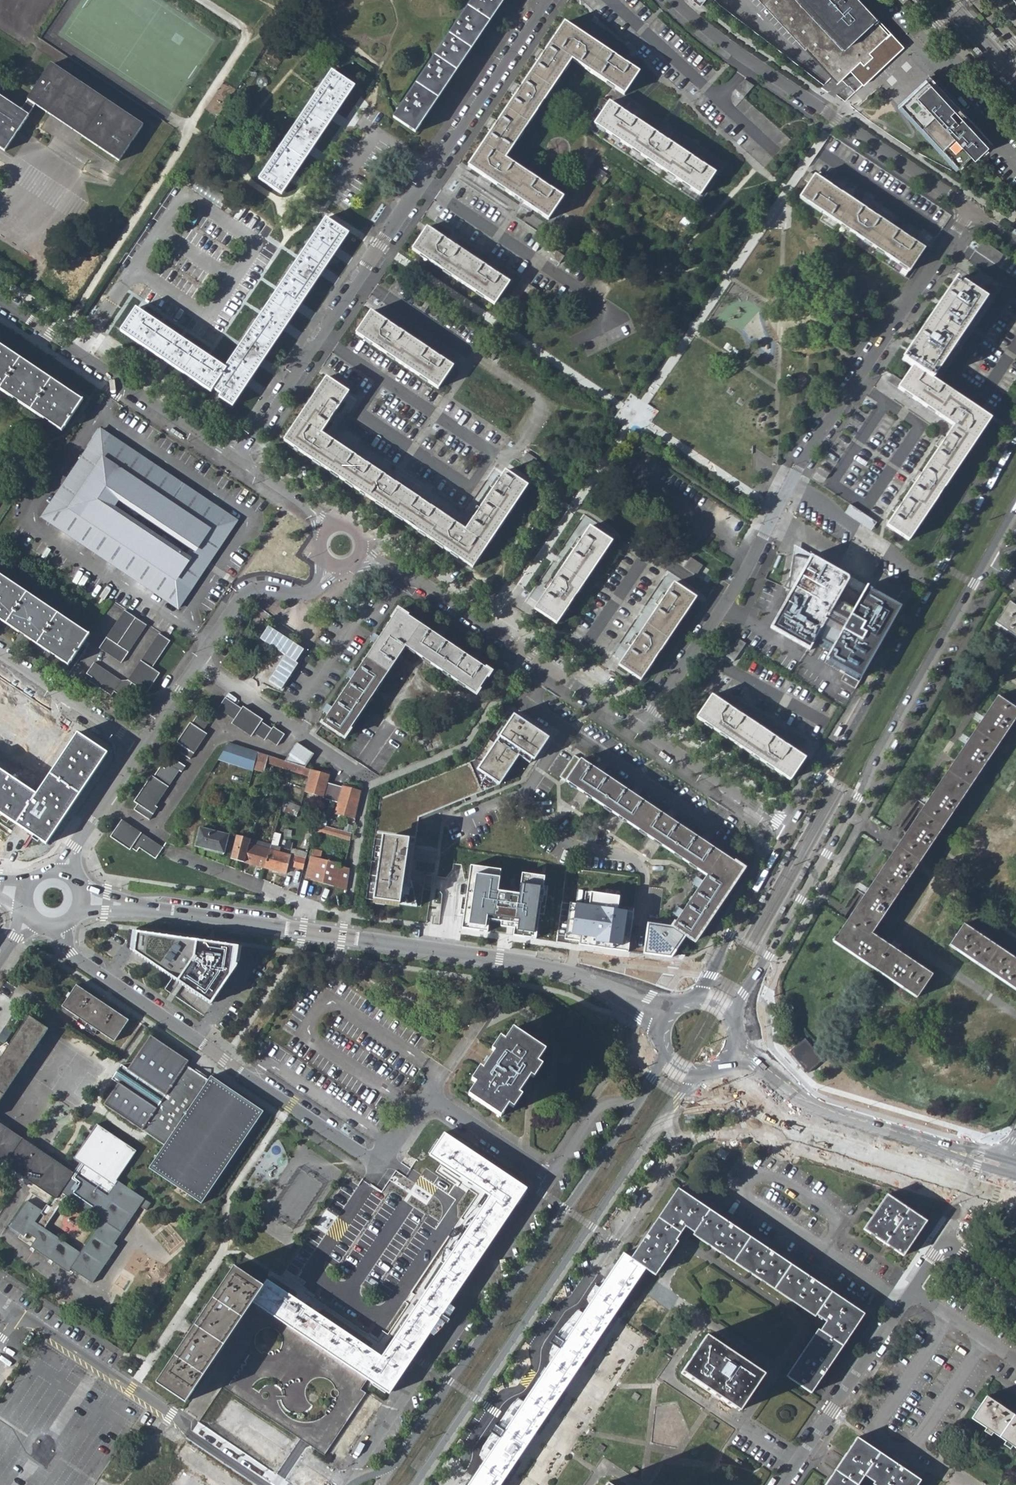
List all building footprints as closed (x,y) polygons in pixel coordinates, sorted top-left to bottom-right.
[(392,119),(415,134),(505,0),(473,0),(392,119)] [(805,49),(806,48),(838,82),(850,70),(864,84),(873,75),(901,105),(947,154),(958,165),(960,164),(964,168),(976,156),(989,143),(991,141),(990,139),(992,137),(931,77),(890,33),(858,0),(760,0),(805,49)] [(468,166),(548,220),(562,198),(505,159),(571,60),(623,94),(638,73),(564,23),(544,52),(541,50),(534,60),(538,62),(520,88),(517,85),(511,95),(514,97),(497,122),(494,120),(488,130),(491,132),(468,166)] [(119,162),(143,126),(51,64),(20,110),(0,97),(0,149),(4,152),(36,107),(119,162)] [(258,179),(282,195),(354,87),(331,72),(258,179)] [(999,74),(996,77),(1003,83),(1009,91),(1012,88),(999,74)] [(744,79),(739,88),(748,93),(754,84),(744,79)] [(609,103),(594,124),(699,195),(713,173),(701,164),(702,162),(693,155),(691,158),(665,141),(667,138),(658,132),(656,134),(631,117),(632,115),(623,108),(621,111),(609,103)] [(814,176),(798,199),(824,216),(909,271),(923,249),(910,240),(913,236),(904,230),(901,234),(876,217),(878,213),(869,207),(866,211),(814,176)] [(219,398),(232,407),(348,234),(325,219),(225,368),(136,309),(120,332),(211,393),(215,387),(223,392),(219,398)] [(412,250),(494,305),(508,283),(495,274),(496,272),(486,265),(484,267),(454,247),(456,245),(446,238),(444,240),(427,228),(412,250)] [(984,240),(976,250),(996,264),(1003,254),(984,240)] [(985,300),(958,281),(955,280),(902,360),(912,367),(898,388),(953,425),(944,439),(940,436),(934,446),(937,449),(921,473),(917,471),(911,481),(914,483),(902,502),(898,500),(892,510),(895,512),(886,525),(908,540),(990,419),(932,380),(985,300)] [(356,335),(438,389),(452,367),(370,313),(356,335)] [(62,430),(82,401),(0,346),(0,388),(62,430)] [(893,374),(889,381),(899,386),(902,379),(893,374)] [(472,568),(527,487),(505,471),(500,479),(495,476),(489,487),(493,489),(480,509),(475,506),(469,516),(473,518),(465,531),(430,507),(432,504),(423,497),(420,501),(395,484),(397,480),(387,473),(384,477),(365,464),(367,460),(357,453),(354,457),(321,434),(330,421),(334,423),(340,414),(336,412),(348,393),(326,379),(284,441),(472,568)] [(42,517),(178,608),(204,571),(188,560),(107,505),(109,502),(113,497),(115,493),(196,548),(212,559),(237,522),(101,430),(42,517)] [(193,552),(196,548),(115,493),(113,497),(193,552)] [(107,505),(188,560),(190,557),(109,502),(107,505)] [(876,523),(850,505),(845,513),(871,531),(876,523)] [(535,609),(556,624),(612,542),(589,527),(580,541),(576,538),(569,548),(573,551),(553,581),(549,579),(543,589),(547,591),(535,609)] [(817,641),(833,649),(853,611),(837,603),(851,579),(810,556),(769,629),(810,651),(817,641)] [(705,578),(710,566),(690,557),(684,569),(705,578)] [(0,581),(0,627),(59,666),(79,634),(0,581)] [(619,666),(640,680),(696,597),(674,584),(665,597),(661,595),(655,605),(658,607),(637,637),(634,636),(628,645),(631,647),(619,666)] [(866,588),(853,611),(833,649),(827,660),(862,680),(900,607),(866,588)] [(997,621),(1015,634),(1015,604),(1011,601),(997,621)] [(124,611),(99,649),(120,663),(146,625),(124,611)] [(397,611),(322,724),(343,739),(405,648),(475,695),(490,673),(397,611)] [(151,668),(154,664),(156,661),(169,641),(157,633),(126,680),(121,681),(93,663),(86,674),(91,678),(88,681),(110,696),(113,692),(118,695),(129,693),(128,688),(131,684),(145,693),(159,674),(151,668)] [(726,658),(737,665),(750,645),(739,637),(726,658)] [(834,942),(919,998),(934,976),(872,935),(951,816),(1015,719),(1015,707),(998,695),(902,839),(847,923),(834,942)] [(697,718),(790,780),(804,759),(786,746),(788,743),(779,737),(776,740),(742,716),(744,713),(734,706),(731,710),(712,696),(697,718)] [(225,698),(217,710),(233,720),(231,724),(251,737),(253,734),(264,741),(265,739),(276,747),(284,734),(273,728),(271,729),(261,722),(262,720),(242,707),(241,709),(225,698)] [(366,899),(406,905),(417,907),(411,880),(410,880),(419,818),(499,784),(521,752),(532,760),(547,737),(507,711),(475,760),(381,799),(366,899)] [(178,744),(174,749),(190,760),(206,735),(202,732),(209,721),(198,714),(190,724),(189,723),(176,742),(178,744)] [(26,723),(14,739),(16,740),(17,741),(19,741),(20,741),(22,741),(24,740),(25,740),(27,738),(28,736),(29,735),(30,733),(30,730),(30,728),(29,726),(27,724),(26,723)] [(843,729),(839,727),(834,736),(836,737),(838,738),(843,729)] [(46,845),(107,754),(77,733),(36,795),(0,770),(0,814),(46,845)] [(890,750),(894,752),(899,742),(897,741),(895,741),(890,750)] [(218,760),(252,772),(253,769),(257,753),(228,743),(218,760)] [(292,751),(309,762),(314,755),(297,744),(292,751)] [(309,762),(292,751),(284,762),(304,768),(309,762)] [(266,763),(308,777),(310,770),(304,768),(284,762),(277,760),(257,753),(253,769),(263,772),(266,763)] [(137,805),(133,810),(149,821),(157,808),(155,806),(179,772),(181,773),(185,767),(173,760),(170,765),(167,764),(164,769),(160,767),(153,777),(151,776),(133,802),(137,805)] [(573,771),(566,783),(705,876),(673,926),(647,923),(643,954),(670,957),(671,957),(671,958),(671,957),(685,936),(694,942),(742,869),(580,760),(573,771)] [(320,773),(310,770),(308,777),(304,793),(323,798),(322,800),(329,801),(337,803),(334,815),(355,820),(360,797),(361,793),(341,789),(341,791),(334,789),(327,787),(329,777),(320,773)] [(298,813),(300,807),(283,800),(282,806),(298,813)] [(121,820),(110,837),(129,851),(131,849),(136,852),(139,849),(155,860),(163,848),(121,820)] [(351,834),(314,825),(312,832),(350,842),(351,834)] [(200,828),(195,847),(224,854),(228,835),(200,828)] [(511,875),(511,866),(510,843),(509,843),(509,841),(508,831),(494,831),(491,831),(485,874),(511,875)] [(249,840),(235,836),(229,859),(265,869),(269,850),(248,845),(249,840)] [(248,845),(269,850),(271,845),(249,839),(249,840),(248,845)] [(269,850),(279,853),(281,847),(271,845),(269,850)] [(288,866),(294,867),(296,857),(279,853),(269,850),(265,869),(285,874),(288,866)] [(791,852),(787,850),(782,858),(778,866),(781,868),(791,852)] [(294,867),(303,870),(307,853),(298,851),(296,857),(294,867)] [(322,853),(313,851),(305,880),(346,890),(346,888),(349,872),(343,871),(344,868),(339,867),(340,865),(321,861),(322,853)] [(797,879),(801,881),(806,872),(810,865),(807,863),(797,879)] [(530,887),(561,893),(562,885),(531,879),(530,887)] [(473,897),(449,895),(447,915),(471,917),(473,897)] [(531,904),(528,927),(552,930),(554,914),(540,912),(541,905),(531,904)] [(600,911),(597,934),(619,936),(620,932),(623,932),(625,915),(600,911)] [(951,944),(1015,989),(1015,958),(978,932),(965,923),(951,944)] [(211,1005),(240,962),(242,947),(130,932),(127,948),(211,1005)] [(76,986),(62,1007),(114,1042),(128,1021),(76,986)] [(48,1030),(29,1016),(9,1045),(6,1043),(0,1047),(0,1055),(0,1056),(2,1056),(0,1059),(0,1100),(48,1030)] [(475,1084),(468,1095),(500,1117),(508,1106),(513,1109),(521,1096),(518,1094),(530,1076),(534,1078),(542,1066),(537,1062),(544,1051),(512,1029),(504,1041),(499,1037),(491,1050),(493,1052),(482,1070),(479,1067),(470,1081),(475,1084)] [(801,1033),(786,1046),(803,1067),(819,1055),(801,1033)] [(164,1146),(149,1169),(201,1204),(262,1110),(212,1076),(208,1081),(186,1066),(190,1061),(150,1036),(127,1069),(121,1065),(111,1080),(117,1084),(103,1104),(164,1146)] [(55,1199),(60,1192),(102,1220),(80,1253),(34,1222),(42,1211),(26,1201),(8,1227),(24,1238),(27,1234),(35,1239),(30,1247),(67,1272),(70,1269),(93,1284),(117,1247),(114,1244),(139,1206),(146,1211),(151,1203),(116,1181),(136,1151),(96,1124),(74,1158),(80,1163),(74,1173),(0,1124),(0,1162),(55,1199)] [(267,1280),(263,1287),(253,1302),(368,1380),(388,1394),(514,1206),(517,1208),(529,1190),(526,1189),(443,1133),(429,1155),(489,1196),(381,1357),(267,1280)] [(687,1226),(701,1202),(678,1187),(632,1258),(647,1269),(655,1274),(687,1226)] [(887,1194),(864,1229),(903,1255),(926,1220),(887,1194)] [(701,1202),(687,1226),(822,1316),(827,1320),(789,1377),(812,1392),(865,1312),(838,1294),(701,1202)] [(632,1258),(625,1254),(469,1484),(501,1484),(647,1269),(632,1258)] [(186,1402),(253,1302),(263,1287),(233,1267),(156,1383),(186,1402)] [(681,1370),(739,1409),(763,1372),(705,1334),(681,1370)] [(990,1400),(975,1423),(1015,1450),(1015,1417),(990,1400)] [(920,1480),(857,1438),(832,1474),(825,1484),(858,1484),(864,1476),(878,1484),(916,1484),(920,1480)]
